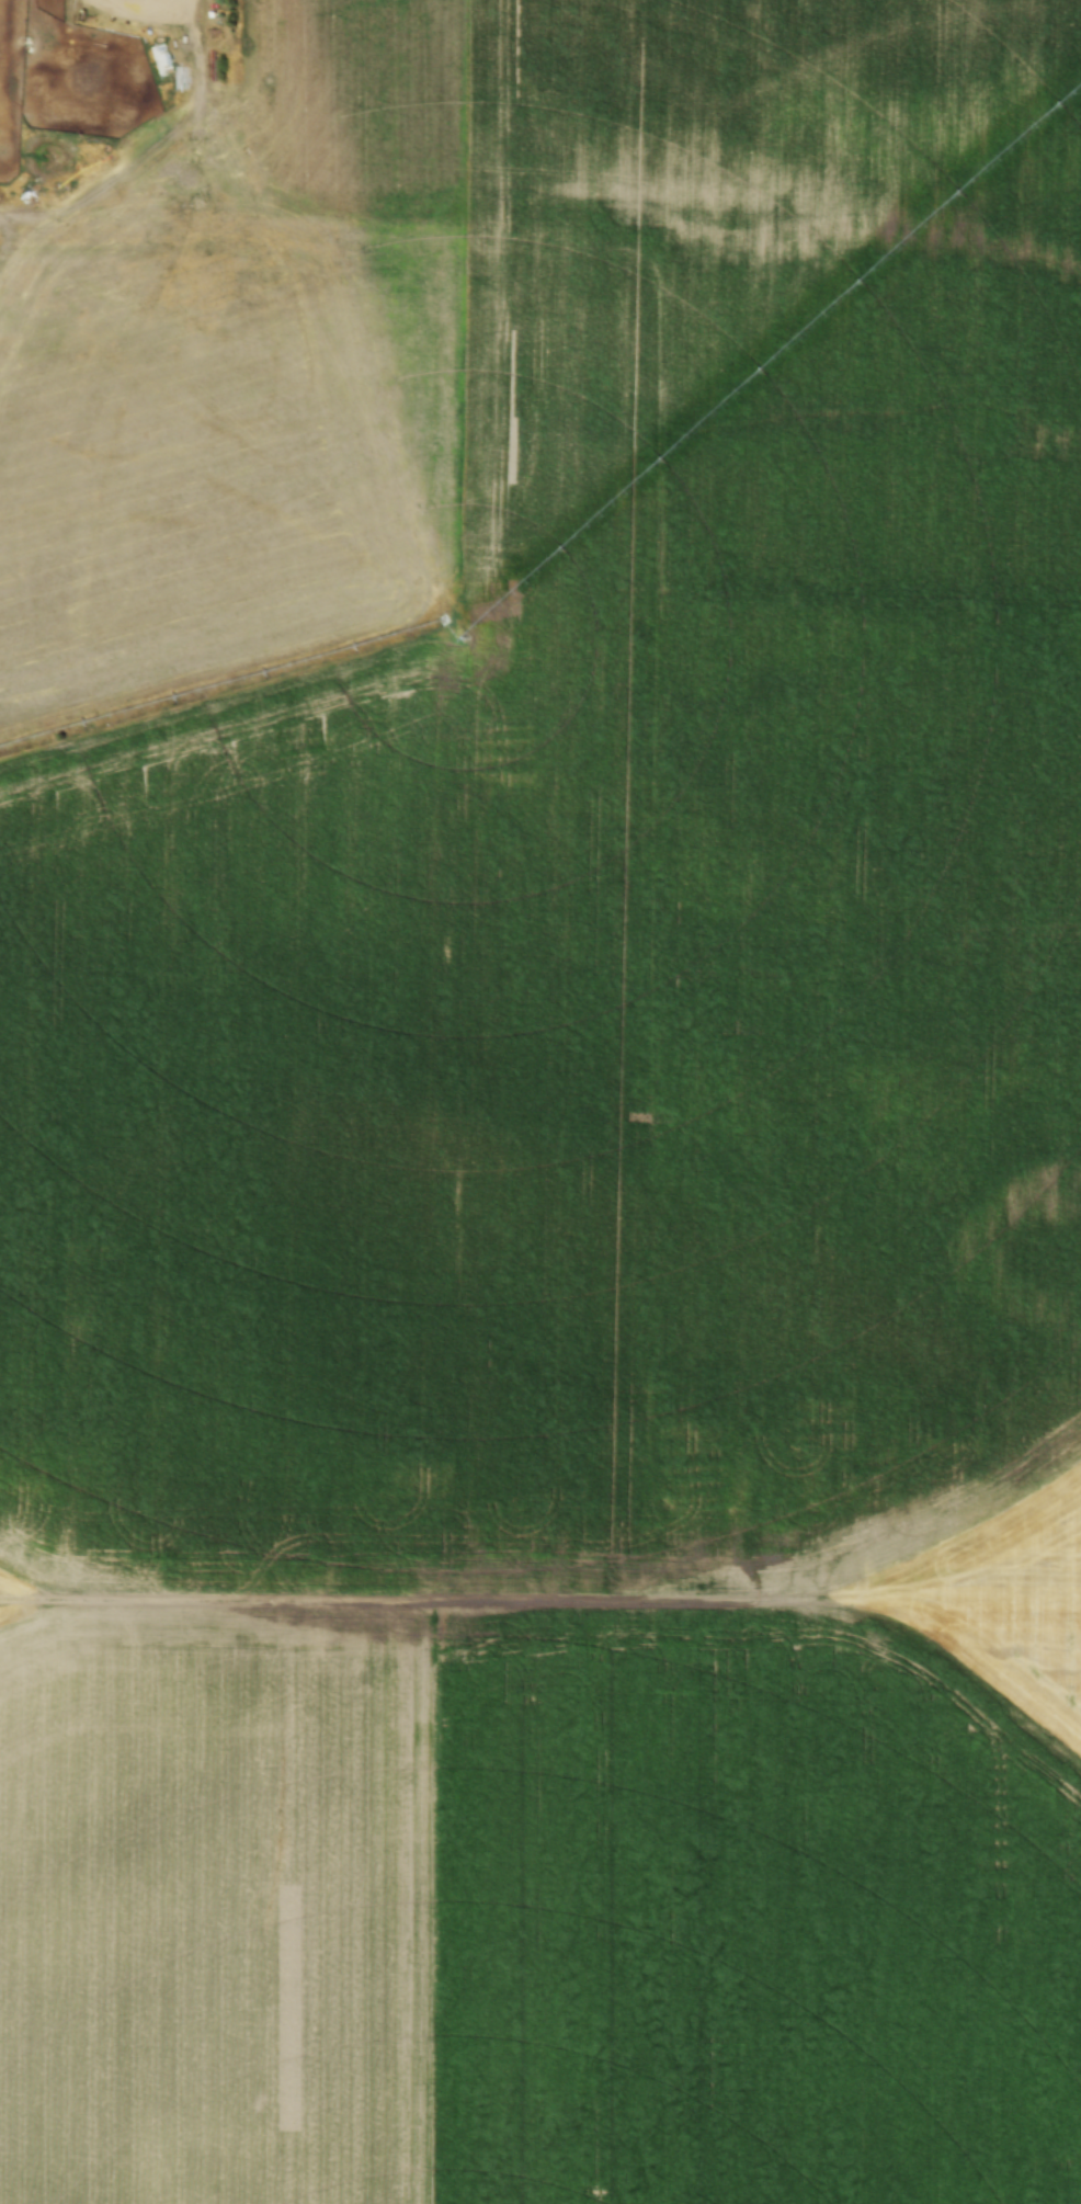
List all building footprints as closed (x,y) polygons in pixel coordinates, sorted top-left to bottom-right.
[(101,39),(102,28),(82,25),(81,36),(101,39)] [(220,78),(213,77),(211,99),(218,99),(220,78)]
